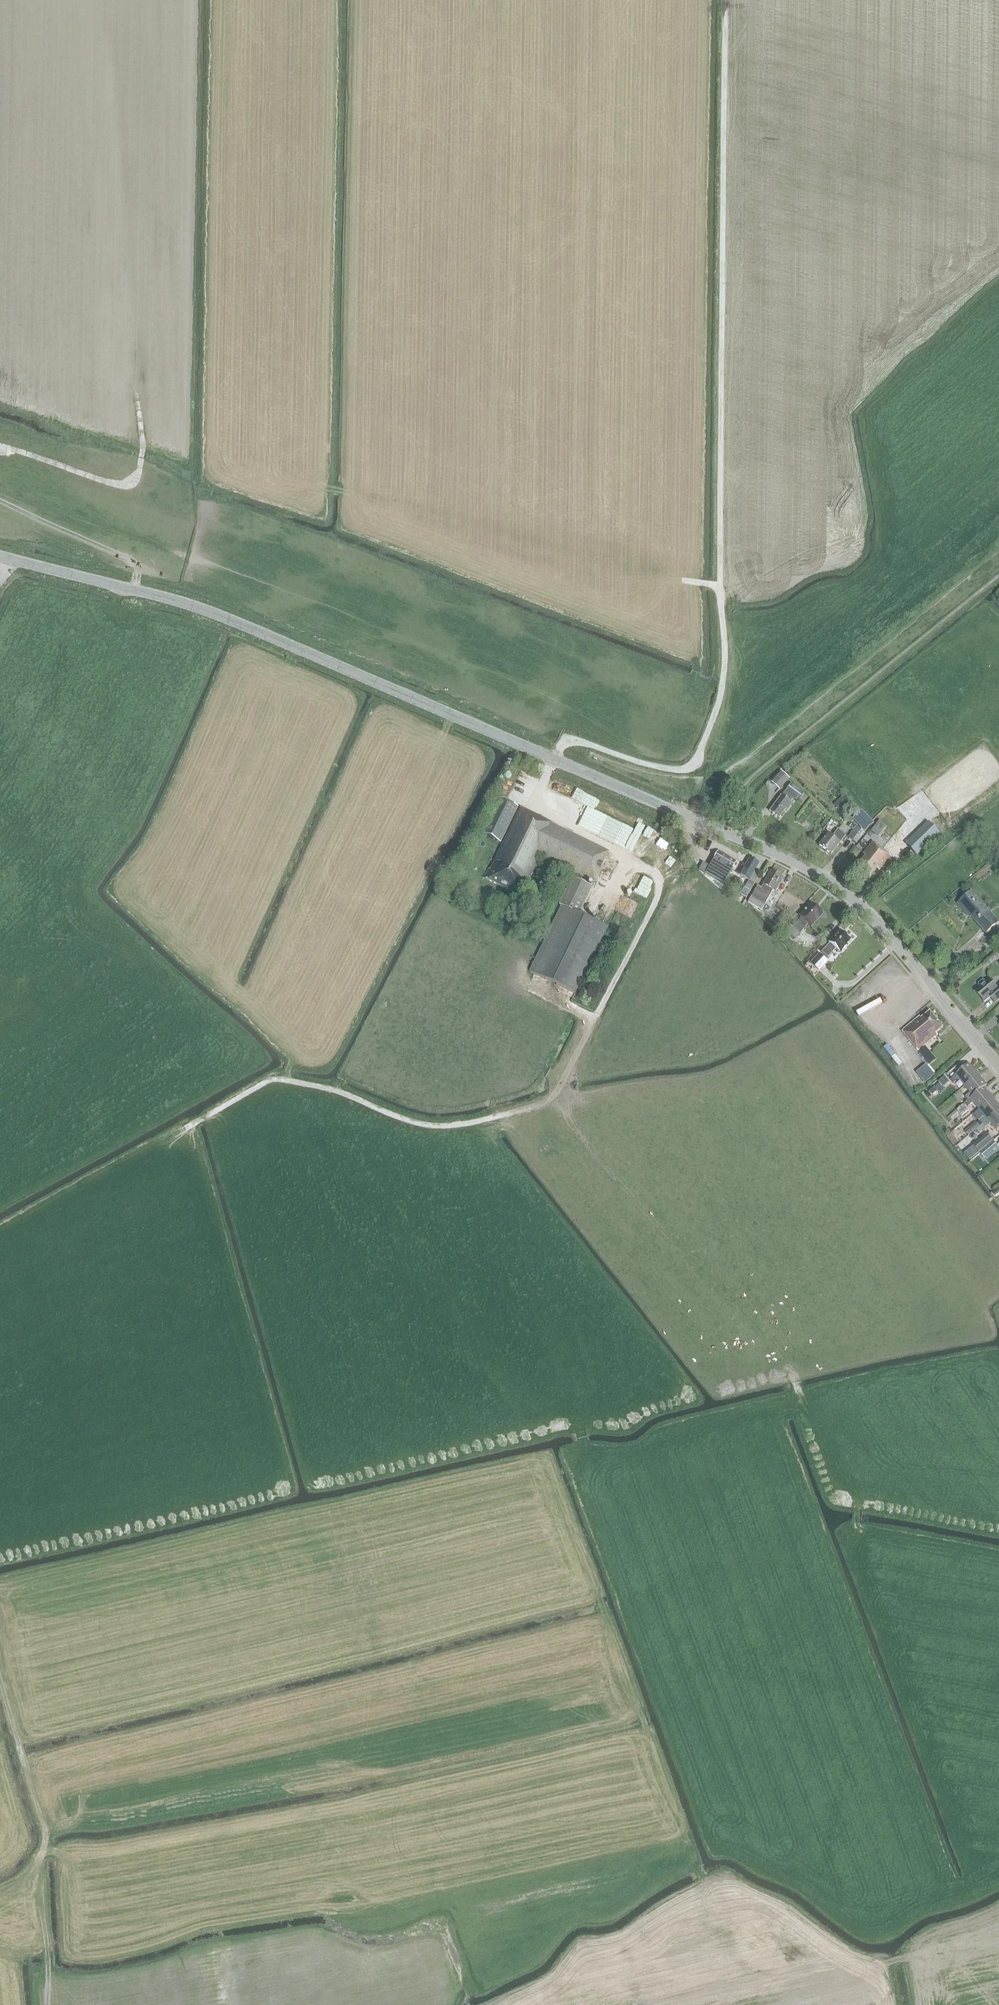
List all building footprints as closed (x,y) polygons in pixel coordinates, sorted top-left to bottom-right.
[(771,783),(779,790),(789,779),(781,772),(771,783)] [(588,806),(593,796),(561,782),(556,792),(563,795),(554,814),(562,817),(570,798),(588,806)] [(781,796),(769,812),(779,818),(785,809),(786,810),(789,807),(792,804),(790,802),(793,798),(794,799),(801,790),(792,783),(782,797),(781,796)] [(842,796),(839,799),(843,803),(847,807),(849,804),(842,796)] [(500,798),(486,825),(504,834),(518,807),(500,798)] [(608,852),(520,809),(497,855),(498,855),(491,870),(488,869),(484,878),(521,897),(526,887),(523,886),(525,882),(527,884),(541,857),(593,883),(608,852)] [(853,818),(866,831),(873,824),(861,811),(853,818)] [(828,834),(818,846),(830,855),(845,836),(837,830),(834,834),(825,826),(823,830),(828,834)] [(848,838),(856,844),(865,833),(856,826),(848,838)] [(890,856),(872,842),(863,854),(866,856),(856,868),(869,878),(878,866),(881,868),(890,856)] [(718,851),(713,861),(709,867),(703,863),(699,870),(724,884),(736,862),(718,851)] [(753,873),(758,864),(750,859),(744,868),(742,867),(737,874),(750,881),(745,889),(744,888),(740,894),(746,898),(759,877),(753,873)] [(691,867),(680,876),(677,872),(666,881),(673,889),(694,870),(691,867)] [(761,910),(766,902),(773,890),(775,892),(783,878),(771,871),(763,885),(761,888),(757,886),(747,902),(761,910)] [(562,906),(530,972),(575,994),(607,927),(579,914),(592,887),(573,878),(559,905),(562,906)] [(971,892),(957,904),(964,913),(966,911),(986,934),(998,924),(971,892)] [(797,922),(792,927),(790,925),(785,929),(795,939),(805,929),(804,928),(807,924),(811,927),(822,914),(811,904),(799,917),(802,919),(798,923),(797,922)] [(782,913),(773,923),(780,929),(789,919),(782,913)] [(821,953),(827,958),(836,949),(838,952),(839,951),(841,952),(846,946),(844,945),(849,940),(840,932),(834,938),(829,943),(829,944),(821,953)] [(819,953),(810,963),(818,970),(827,961),(819,953)] [(998,999),(998,987),(997,989),(989,980),(986,983),(985,981),(983,980),(978,984),(979,986),(980,988),(975,992),(984,1002),(990,998),(995,1003),(998,999)] [(943,1028),(930,1012),(921,1019),(919,1017),(901,1031),(918,1051),(937,1035),(936,1033),(943,1028)] [(924,1059),(929,1065),(935,1060),(930,1054),(924,1059)] [(959,1079),(964,1086),(978,1075),(969,1064),(950,1080),(953,1084),(959,1079)] [(919,1075),(925,1083),(934,1075),(928,1068),(919,1075)] [(978,1075),(964,1086),(970,1093),(965,1097),(967,1101),(968,1101),(983,1088),(987,1085),(978,1075)] [(948,1082),(945,1077),(938,1082),(942,1087),(948,1082)] [(973,1103),(979,1109),(992,1098),(983,1088),(968,1101),(967,1101),(964,1103),(968,1107),(973,1103)] [(982,1125),(998,1111),(998,1106),(992,1098),(979,1109),(984,1116),(979,1121),(982,1125)] [(967,1110),(963,1105),(957,1111),(960,1115),(967,1110)] [(982,1125),(985,1128),(991,1123),(996,1130),(998,1128),(998,1111),(982,1125)] [(972,1132),(978,1126),(976,1123),(969,1128),(972,1132)] [(979,1133),(985,1128),(982,1125),(976,1130),(979,1133)] [(973,1146),(979,1152),(993,1141),(987,1134),(973,1146)] [(984,1159),(998,1147),(993,1141),(979,1153),(984,1159)]
